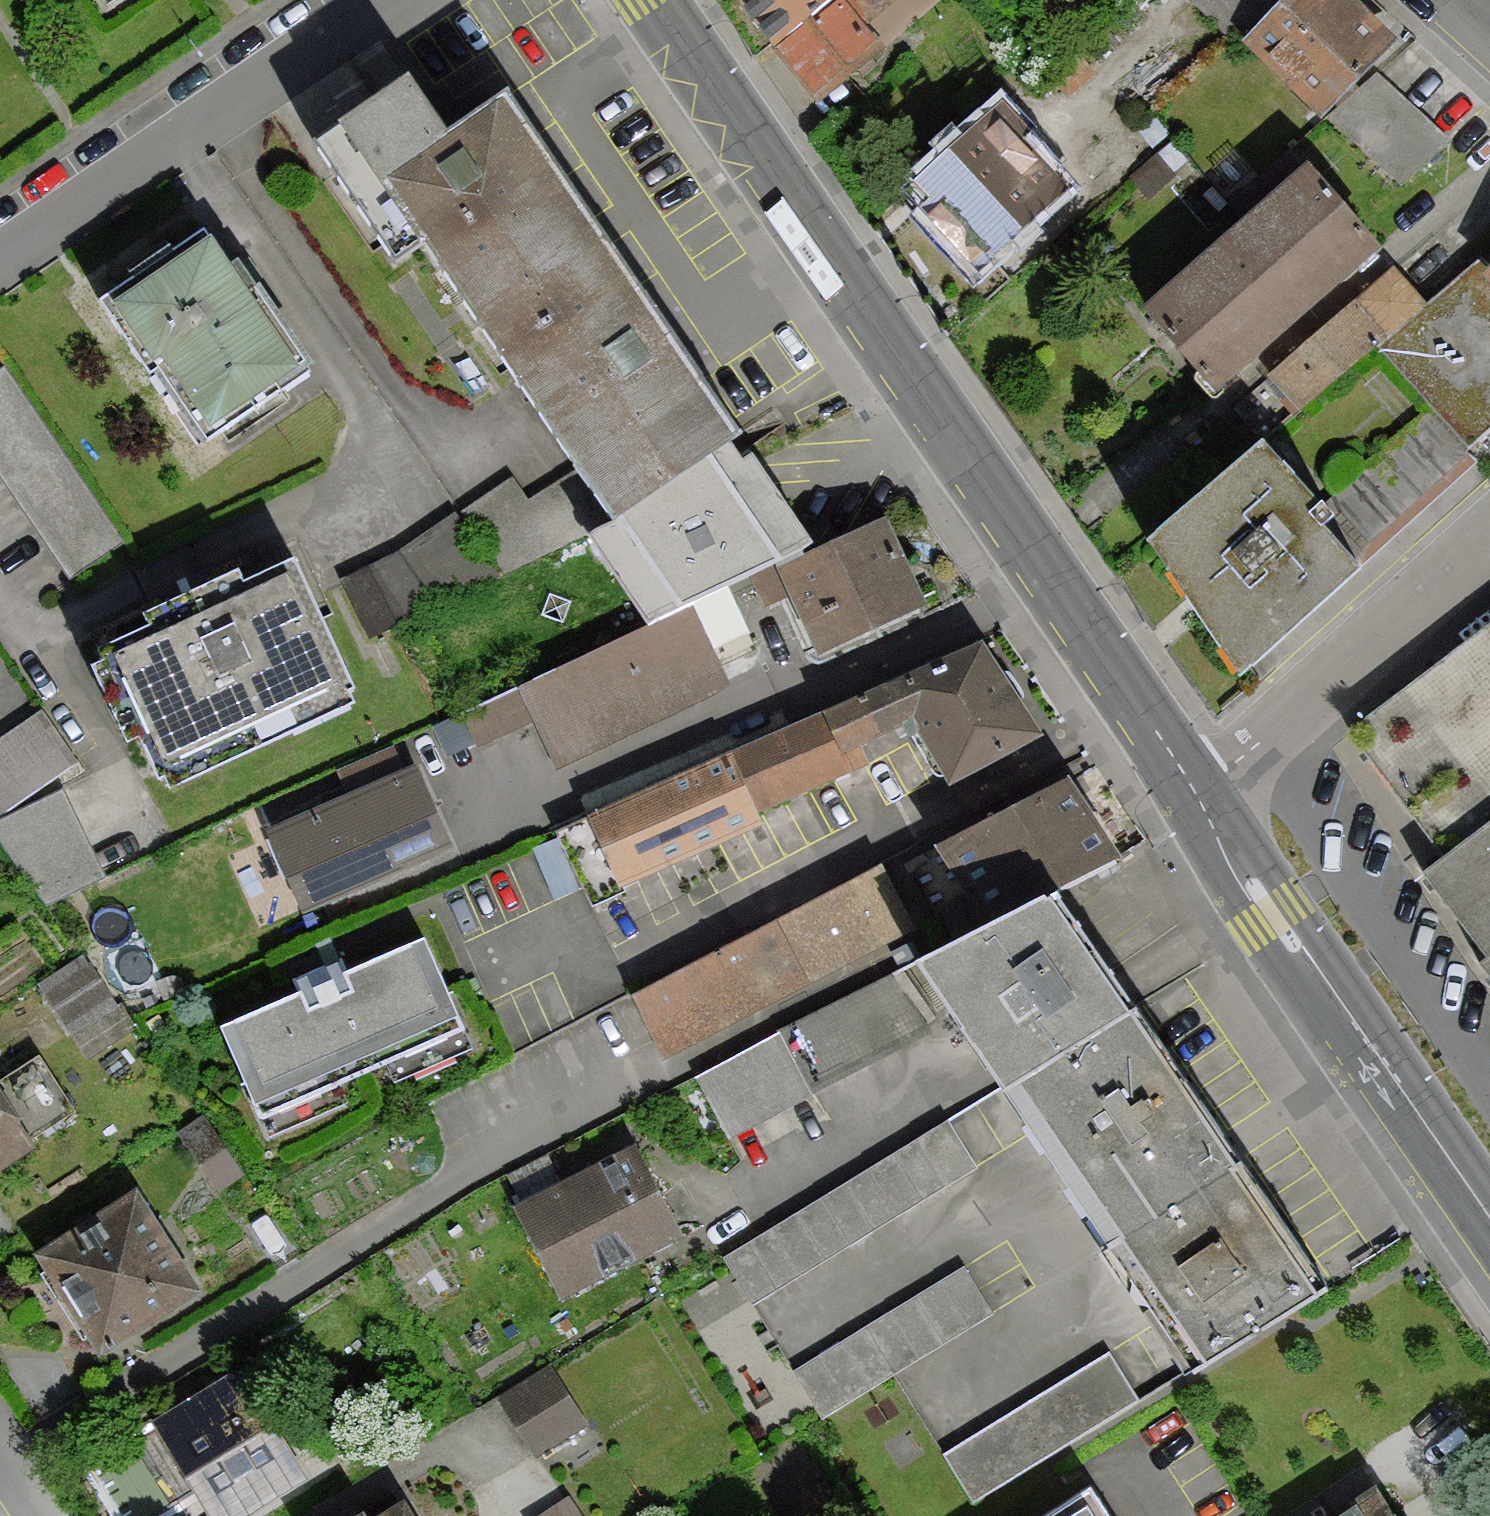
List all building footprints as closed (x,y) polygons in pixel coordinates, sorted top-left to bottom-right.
[(818,97),(929,0),(733,0),(818,97)] [(1237,46),(1243,40),(1318,114),(1393,39),(1353,0),(1286,0),(1284,2),(1282,0),(1191,0),(1237,46)] [(1373,69),(1327,117),(1401,188),(1447,140),(1373,69)] [(408,83),(313,145),(390,260),(422,239),(469,310),(595,228),(506,94),(443,136),(408,83)] [(912,209),(974,273),(1065,186),(990,109),(916,180),(929,193),(912,209)] [(1303,166),(1140,311),(1212,391),(1375,247),(1303,166)] [(733,436),(595,228),(469,310),(574,468),(608,519),(733,436)] [(201,231),(98,302),(147,373),(153,369),(204,441),(274,393),(269,387),(296,368),(201,231)] [(1371,344),(1430,406),(1469,447),(1489,427),(1489,268),(1488,266),(1477,254),(1423,305),(1418,300),(1371,344)] [(1384,264),(1266,375),(1268,377),(1233,410),(1265,443),(1371,344),(1418,300),(1384,264)] [(0,367),(0,475),(67,574),(119,539),(3,365),(0,367)] [(1430,406),(1336,495),(1384,546),(1479,457),(1469,447),(1430,406)] [(758,472),(733,436),(608,519),(585,532),(648,622),(722,586),(807,544),(758,472)] [(1261,444),(1147,543),(1236,672),(1355,570),(1318,527),(1326,520),(1261,444)] [(585,532),(608,519),(574,468),(526,503),(508,480),(460,510),(502,572),(585,532)] [(397,550),(339,576),(367,637),(494,577),(451,513),(397,550)] [(923,602),(883,517),(812,550),(777,565),(817,651),(923,602)] [(98,651),(102,661),(94,665),(122,724),(131,720),(157,777),(166,773),(172,785),(352,702),(346,689),(352,686),(293,560),(238,586),(234,576),(148,616),(153,625),(98,651)] [(751,647),(722,586),(648,622),(463,709),(479,741),(531,716),(555,766),(726,685),(716,664),(751,647)] [(1348,733),(1444,859),(1427,871),(1488,951),(1478,959),(1489,976),(1489,625),(1348,733)] [(1028,743),(978,634),(555,830),(590,904),(617,892),(615,888),(759,821),(755,812),(867,760),(857,740),(913,715),(944,782),(1028,743)] [(0,739),(0,809),(3,813),(74,761),(38,711),(0,739)] [(268,832),(303,913),(451,848),(415,767),(405,771),(394,747),(338,771),(349,796),(268,832)] [(1062,774),(941,851),(989,925),(1052,884),(1109,847),(1062,774)] [(0,819),(0,843),(50,902),(104,876),(60,789),(0,819)] [(881,867),(634,993),(667,1057),(913,931),(881,867)] [(1121,991),(1052,884),(989,925),(927,965),(996,1072),(1121,991)] [(299,990),(217,1026),(250,1100),(257,1097),(264,1113),(452,1030),(446,1016),(454,1013),(421,937),(342,972),(338,962),(295,981),(299,990)] [(82,953),(37,982),(87,1059),(132,1029),(82,953)] [(895,974),(701,1080),(732,1136),(925,1030),(895,974)] [(1226,1152),(1121,991),(996,1072),(1100,1233),(1226,1152)] [(28,1149),(23,1141),(71,1111),(37,1058),(0,1081),(0,1166),(28,1149)] [(946,1120),(725,1257),(752,1301),(974,1163),(946,1120)] [(631,1145),(514,1206),(561,1295),(678,1234),(631,1145)] [(1313,1288),(1226,1152),(1100,1233),(1188,1369),(1313,1288)] [(39,1253),(100,1349),(196,1287),(135,1192),(39,1253)] [(963,1268),(797,1372),(824,1415),(892,1372),(990,1310),(963,1268)] [(1134,1398),(1106,1354),(945,1455),(972,1499),(1134,1398)] [(536,1448),(591,1416),(556,1356),(501,1388),(536,1448)] [(156,1419),(217,1515),(240,1515),(301,1478),(233,1370),(156,1419)] [(1326,1515),(1391,1515),(1371,1486),(1326,1515)] [(1089,1495),(1055,1515),(1102,1515),(1089,1495)] [(400,1500),(376,1515),(410,1515),(400,1500)]
